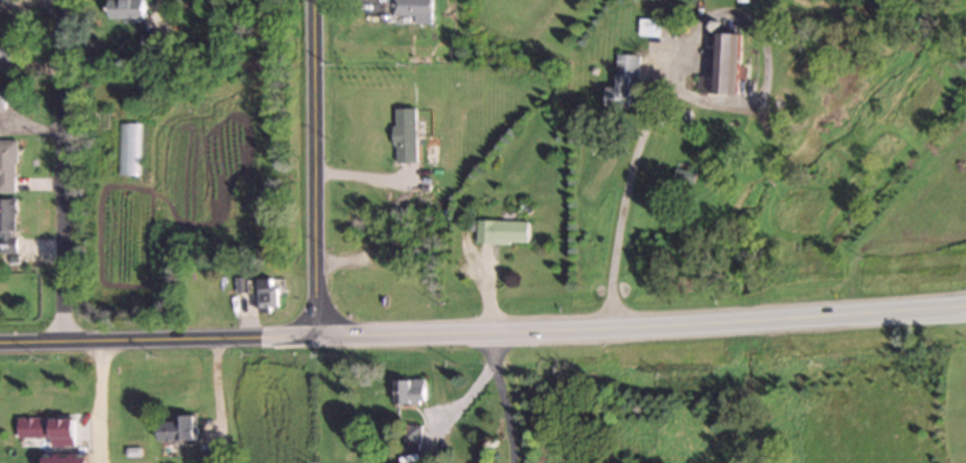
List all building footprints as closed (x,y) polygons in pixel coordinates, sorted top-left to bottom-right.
[(144,18),(144,0),(109,0),(109,18),(144,18)] [(389,14),(412,15),(411,23),(427,24),(428,0),(390,0),(389,14)] [(715,77),(696,76),(695,93),(738,95),(740,33),(716,33),(715,77)] [(637,56),(616,55),(614,88),(606,88),(605,107),(634,108),(637,56)] [(9,109),(9,90),(0,90),(0,109),(9,109)] [(414,108),(392,108),(393,162),(415,162),(414,108)] [(15,192),(15,140),(0,140),(0,192),(15,192)] [(671,179),(693,184),(695,173),(674,168),(671,179)] [(0,199),(0,253),(15,253),(15,199),(0,199)] [(475,243),(527,244),(527,221),(466,220),(466,229),(476,229),(475,243)] [(259,310),(279,310),(279,279),(248,279),(248,292),(259,292),(259,310)] [(394,379),(394,403),(424,403),(424,379),(394,379)] [(159,442),(196,442),(196,416),(159,416),(159,442)] [(48,437),(48,418),(17,418),(17,437),(48,437)] [(73,420),(51,420),(51,446),(73,446),(73,420)] [(401,448),(416,451),(421,427),(406,424),(401,448)] [(89,454),(46,454),(46,462),(89,462),(89,454)]
